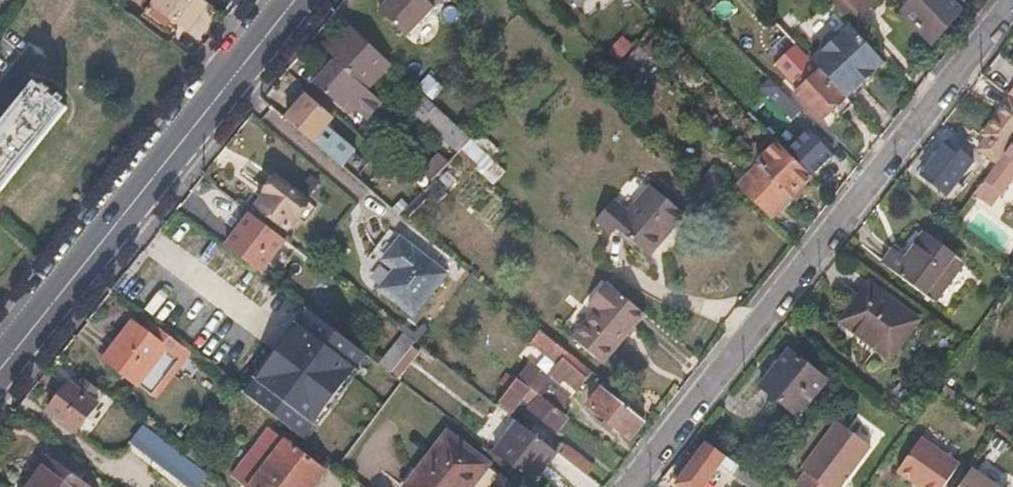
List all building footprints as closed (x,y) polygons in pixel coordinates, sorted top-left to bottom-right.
[(207,6),(199,0),(156,0),(151,7),(188,33),(207,6)] [(448,0),(391,0),(393,1),(381,14),(409,40),(448,0)] [(592,12),(604,0),(580,0),(592,12)] [(862,0),(833,0),(830,2),(851,25),(871,9),(869,7),(862,0)] [(959,13),(944,0),(913,0),(899,15),(931,45),(959,13)] [(809,55),(780,22),(772,30),(802,63),(809,55)] [(884,62),(851,25),(841,35),(837,34),(830,34),(824,40),(824,47),(826,51),(815,62),(817,63),(823,71),(847,98),(884,62)] [(395,68),(353,29),(331,55),(341,62),(339,65),(373,94),(395,68)] [(823,71),(817,63),(804,76),(811,82),(823,71)] [(373,94),(339,65),(320,87),(357,118),(361,114),(373,122),(387,106),(373,94)] [(847,98),(823,71),(811,82),(798,94),(822,120),(847,98)] [(434,98),(442,88),(428,75),(419,85),(434,98)] [(63,112),(30,85),(0,123),(0,190),(63,112)] [(803,109),(788,93),(778,103),(794,118),(803,109)] [(476,141),(424,94),(411,109),(426,122),(417,131),(443,154),(455,164),(476,141)] [(1000,110),(983,133),(989,138),(979,151),(991,160),(996,165),(1003,155),(1012,142),(1012,98),(1010,96),(1000,110)] [(329,130),(336,121),(310,100),(291,123),(347,169),(359,155),(329,130)] [(836,155),(810,130),(797,143),(775,120),(768,126),(816,176),(836,155)] [(946,195),(973,160),(950,140),(922,175),(946,195)] [(815,177),(785,146),(765,166),(767,169),(794,196),(815,177)] [(438,184),(455,164),(443,154),(431,169),(437,173),(432,179),(438,184)] [(1012,165),(1012,162),(1003,155),(996,165),(988,176),(985,179),(996,188),(1012,165)] [(988,176),(996,165),(991,160),(982,172),(988,176)] [(794,196),(767,169),(745,192),(772,219),(794,196)] [(986,201),(996,188),(985,179),(975,192),(986,201)] [(291,233),(312,206),(281,181),(269,196),(272,199),(262,210),(291,233)] [(675,232),(689,216),(654,185),(631,212),(616,200),(598,222),(614,235),(618,229),(648,254),(671,229),(675,232)] [(290,244),(257,219),(231,251),(265,276),(290,244)] [(420,318),(447,285),(453,277),(398,232),(380,253),(402,271),(386,291),(420,318)] [(934,301),(964,262),(924,232),(906,258),(894,249),(883,263),(934,301)] [(362,274),(376,286),(391,267),(377,256),(362,274)] [(606,366),(649,316),(611,284),(593,305),(601,311),(576,341),(606,366)] [(918,322),(868,285),(859,296),(863,300),(847,321),(878,344),(875,348),(890,359),(918,322)] [(306,441),(370,357),(313,313),(249,398),(306,441)] [(159,400),(192,356),(152,325),(145,334),(134,326),(107,360),(159,400)] [(393,373),(417,342),(408,336),(384,367),(393,373)] [(596,377),(585,369),(584,373),(564,357),(568,351),(558,342),(548,353),(559,362),(553,371),(565,381),(567,378),(579,388),(588,378),(592,381),(596,377)] [(798,415),(825,380),(789,352),(761,388),(798,415)] [(553,386),(540,375),(541,372),(530,363),(518,377),(544,397),(553,386)] [(544,397),(518,377),(497,404),(510,413),(523,396),(536,406),(534,409),(561,430),(570,417),(561,411),(544,397)] [(570,399),(553,386),(544,397),(561,411),(570,399)] [(72,444),(98,408),(70,387),(49,414),(68,428),(62,436),(72,444)] [(643,422),(629,410),(633,405),(621,395),(618,400),(602,388),(589,404),(631,438),(643,422)] [(559,452),(520,422),(496,452),(535,482),(559,452)] [(870,447),(836,422),(801,469),(807,473),(798,485),(801,486),(841,486),(870,447)] [(182,486),(197,486),(208,473),(144,423),(127,444),(182,486)] [(327,473),(271,429),(233,477),(246,486),(316,486),(327,473)] [(489,463),(448,432),(405,486),(471,486),(489,463)] [(959,466),(920,440),(897,475),(915,486),(945,486),(959,466)] [(710,444),(679,485),(681,486),(705,486),(720,469),(734,479),(736,477),(743,468),(710,444)] [(595,467),(569,446),(562,455),(589,475),(595,467)] [(47,458),(27,486),(90,486),(47,458)] [(743,468),(736,477),(749,486),(767,486),(743,468)] [(972,472),(962,486),(994,486),(972,472)] [(354,478),(347,486),(366,486),(354,478)]
